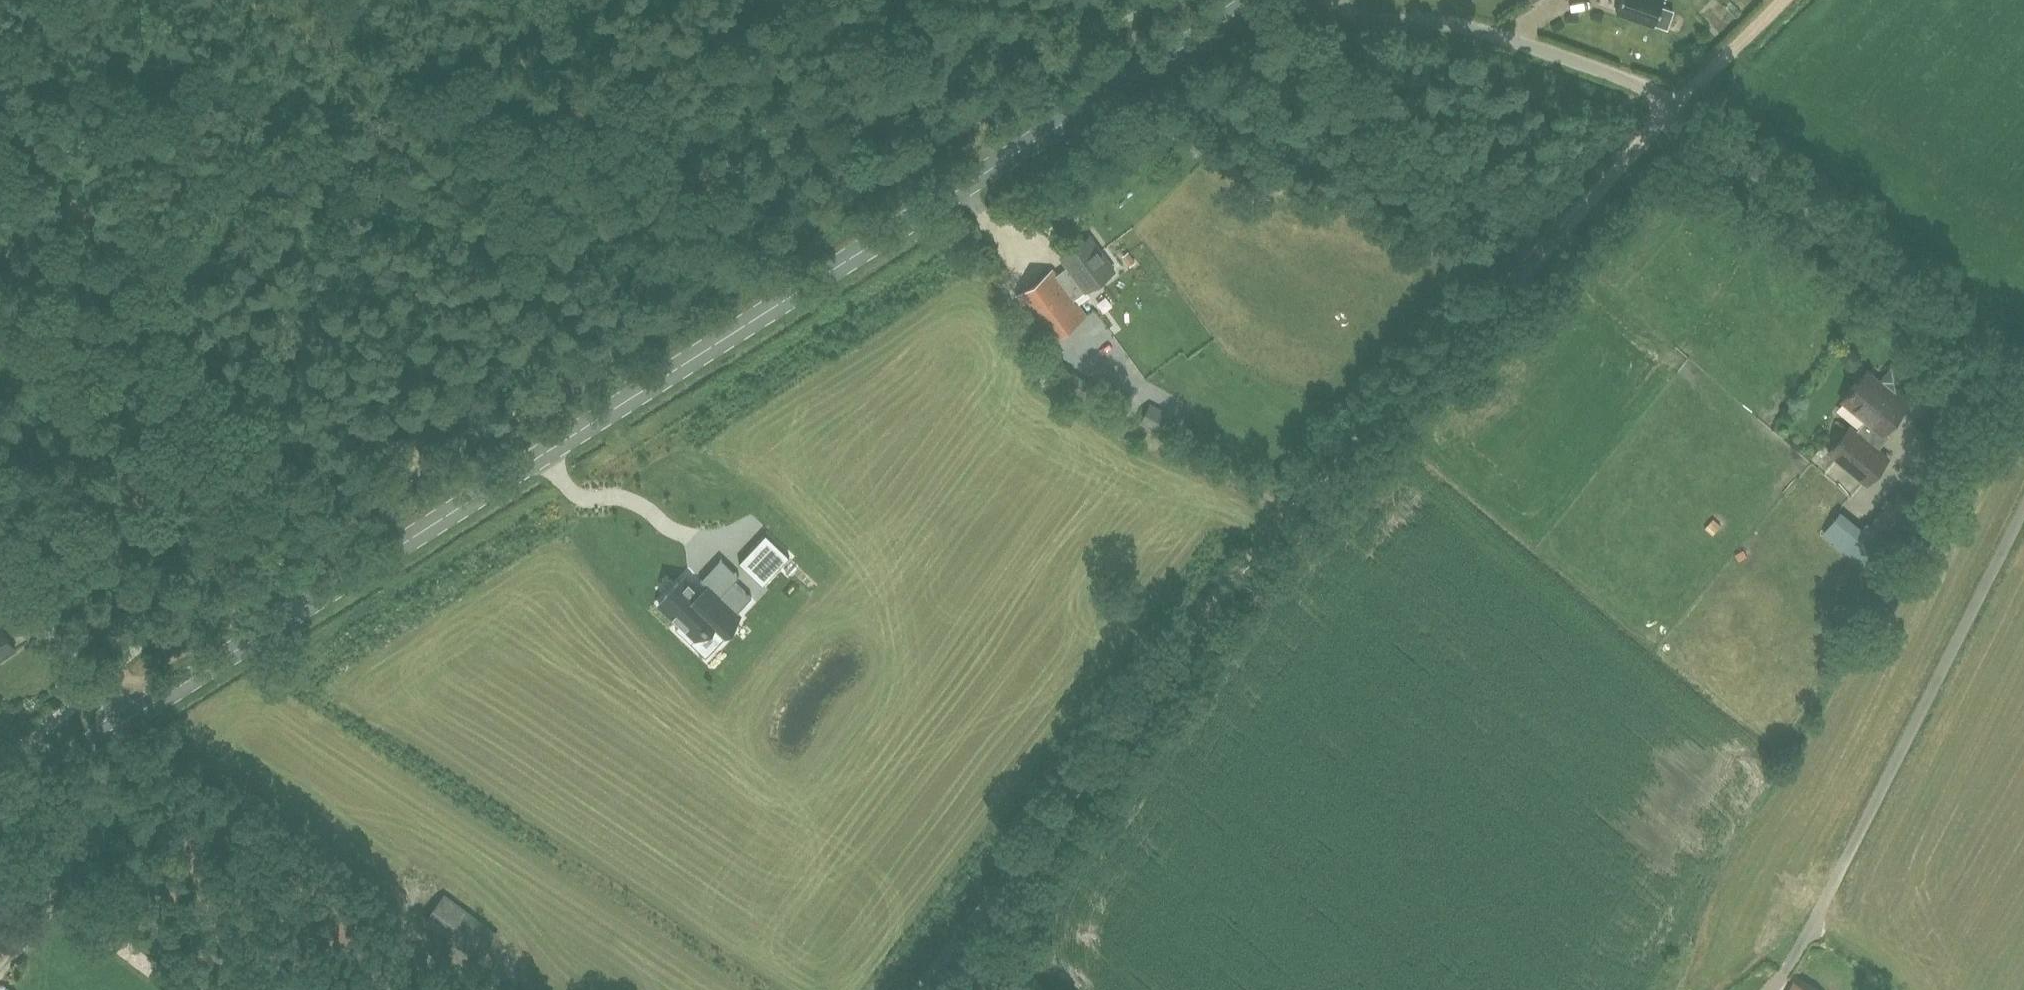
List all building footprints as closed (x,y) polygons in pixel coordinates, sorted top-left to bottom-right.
[(1663,0),(1620,0),(1617,12),(1668,29),(1674,10),(1661,5),(1663,0)] [(1087,291),(1115,271),(1089,236),(1062,256),(1069,266),(1057,275),(1053,270),(1017,296),(1050,341),(1086,315),(1069,291),(1081,283),(1087,291)] [(1050,387),(1086,407),(1098,385),(1061,366),(1050,387)] [(1878,450),(1888,438),(1883,433),(1907,405),(1894,394),(1890,398),(1863,376),(1843,401),(1866,420),(1856,432),(1848,426),(1828,452),(1866,483),(1888,458),(1878,450)] [(1918,508),(1905,497),(1898,491),(1870,523),(1891,540),(1918,508)] [(766,534),(739,562),(763,585),(790,556),(766,534)] [(1871,568),(1880,556),(1856,536),(1846,548),(1871,568)] [(664,598),(659,603),(680,623),(675,628),(691,643),(707,625),(719,636),(725,630),(739,615),(737,613),(752,597),(735,581),(734,580),(719,595),(708,586),(707,587),(701,594),(684,577),(678,583),(664,597),(664,598)] [(0,606),(0,660),(26,643),(2,605),(0,606)] [(479,961),(497,935),(444,896),(425,921),(479,961)]
